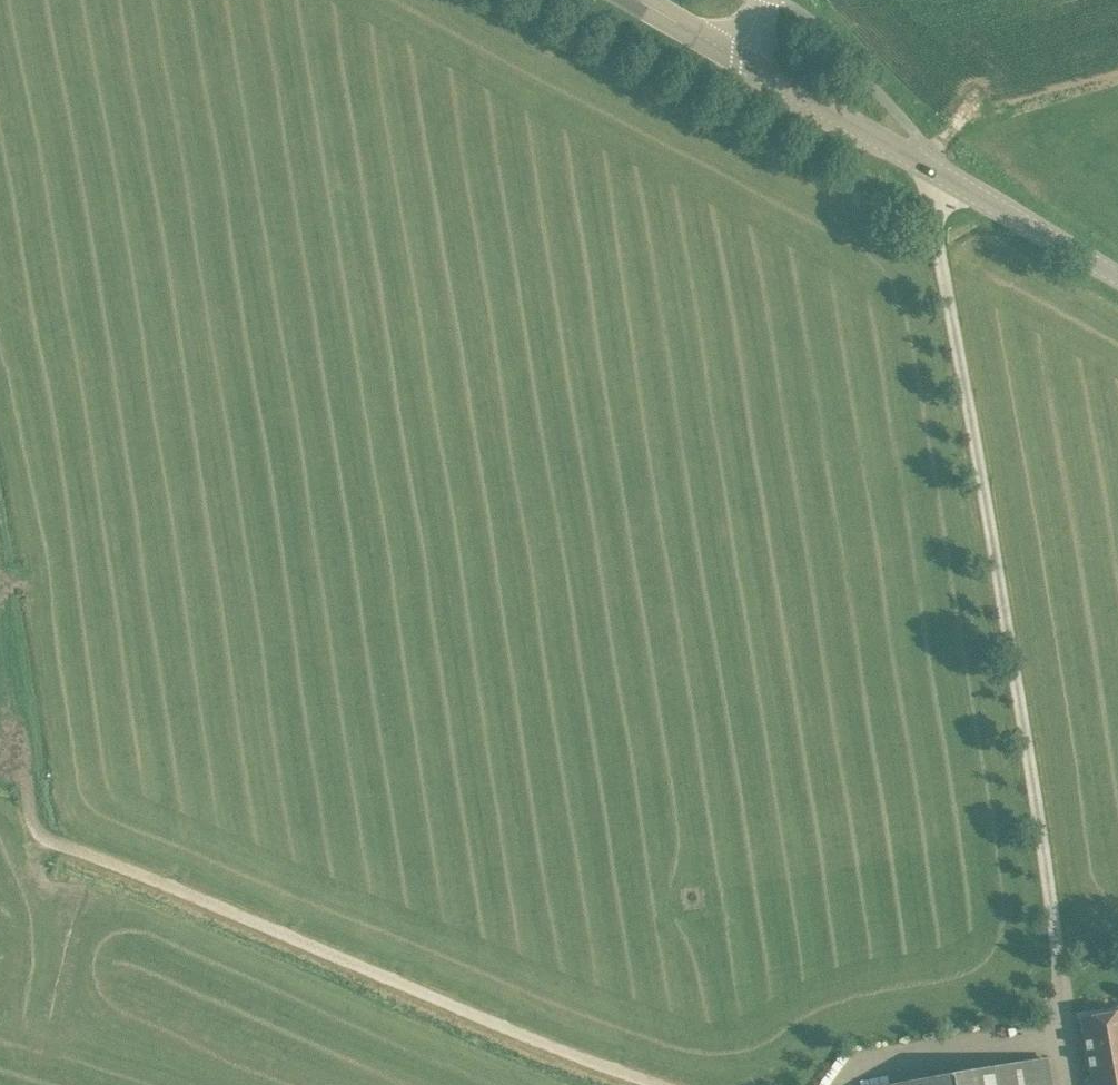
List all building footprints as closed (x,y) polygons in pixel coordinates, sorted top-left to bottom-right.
[(1081,1020),(1092,1076),(1089,1077),(1090,1084),(1117,1084),(1117,1013),(1081,1020)] [(1046,1058),(890,1084),(1050,1084),(1046,1058)]
